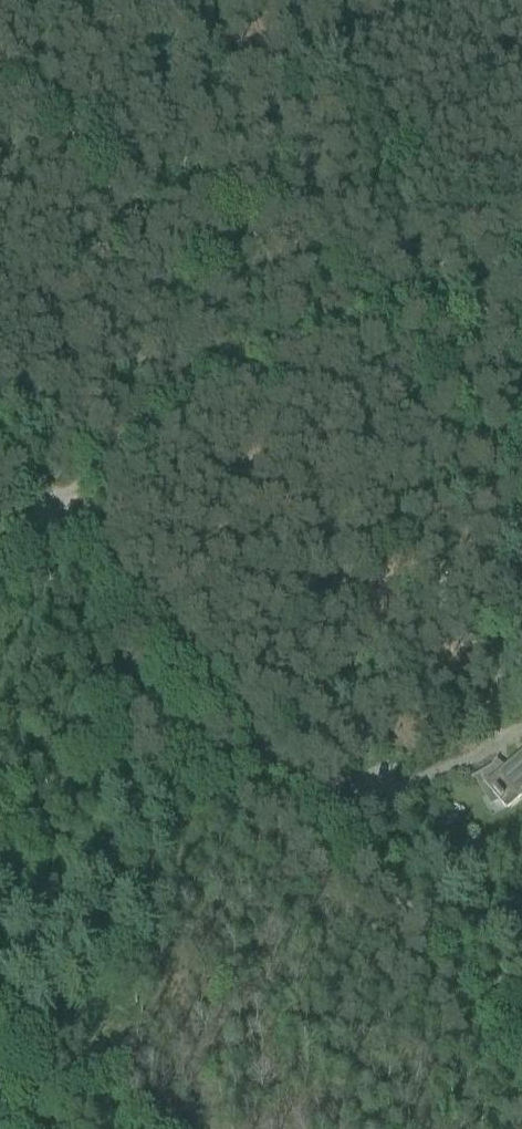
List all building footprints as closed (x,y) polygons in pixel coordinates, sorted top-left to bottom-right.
[(89,589),(82,581),(73,589),(81,596),(89,589)] [(506,808),(521,794),(521,759),(510,770),(496,761),(491,768),(471,780),(471,781),(476,778),(485,793),(489,790),(494,795),(492,796),(500,804),(501,803),(506,808)]
